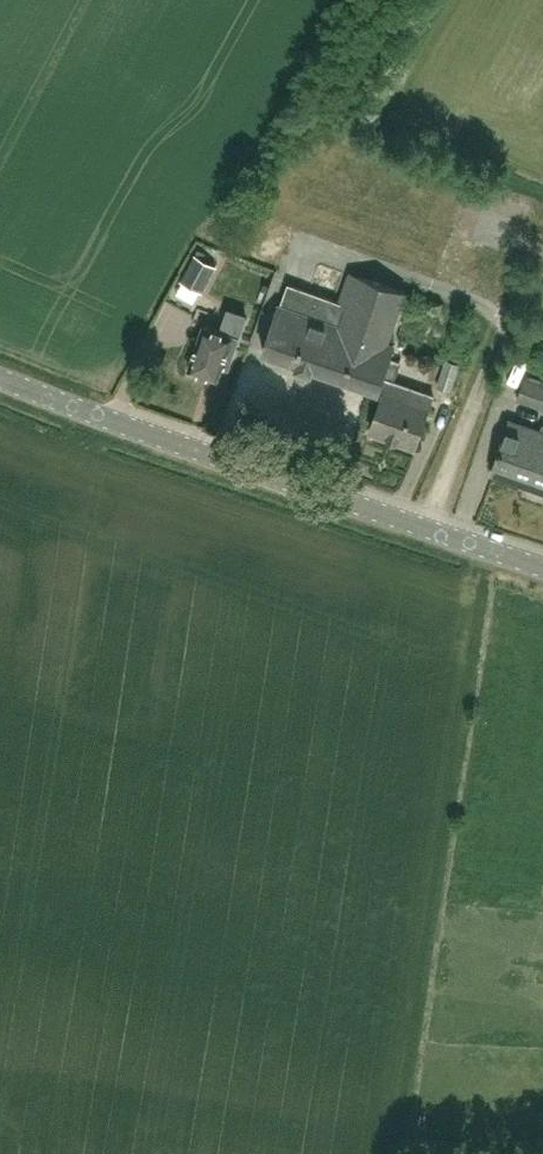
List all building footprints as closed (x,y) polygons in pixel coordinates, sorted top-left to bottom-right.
[(195,254),(181,280),(202,291),(216,266),(195,254)] [(350,272),(341,302),(290,284),(282,305),(280,304),(264,350),(265,350),(298,361),(297,365),(312,370),(314,367),(379,390),(388,362),(394,345),(388,342),(406,291),(350,272)] [(188,369),(217,379),(222,364),(228,366),(244,314),(227,309),(220,330),(203,325),(188,369)] [(453,391),(462,363),(446,358),(437,386),(453,391)] [(388,362),(379,390),(384,391),(371,429),(416,444),(434,394),(394,380),(399,366),(388,362)] [(517,399),(542,408),(542,383),(525,377),(517,399)] [(493,472),(542,490),(542,423),(541,429),(511,419),(493,472)]
